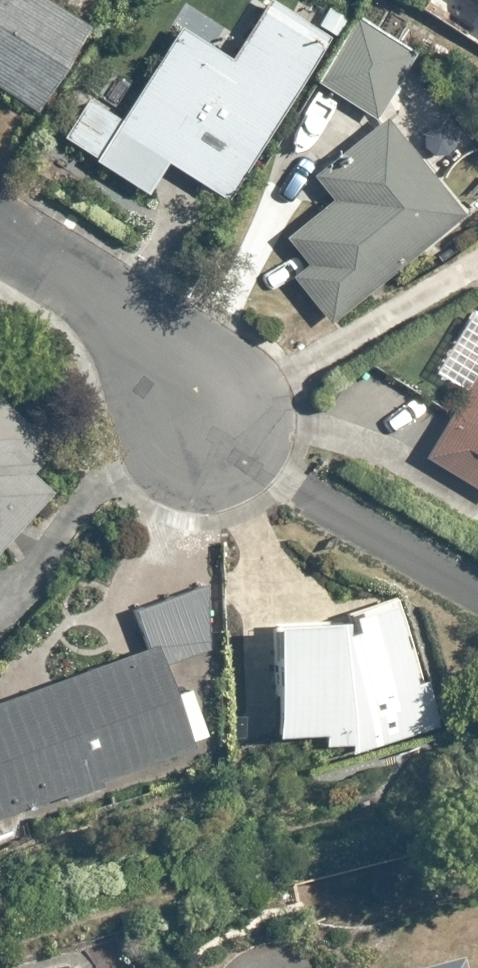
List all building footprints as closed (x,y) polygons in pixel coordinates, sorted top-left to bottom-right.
[(65,0),(0,0),(0,89),(38,114),(99,22),(65,0)] [(326,37),(270,0),(268,0),(226,63),(183,34),(127,117),(94,95),(65,138),(146,193),(165,165),(217,200),(326,37)] [(418,57),(357,20),(318,82),(379,120),(418,57)] [(309,265),(289,279),(331,329),(467,214),(388,120),(314,182),(329,201),(286,237),(309,265)] [(422,457),(477,491),(477,368),(422,457)] [(53,494),(33,475),(50,457),(10,420),(0,431),(0,551),(53,494)] [(0,702),(0,817),(196,751),(174,686),(214,672),(209,579),(196,577),(136,610),(146,647),(0,702)] [(400,594),(269,623),(276,741),(321,739),(321,746),(352,744),(352,757),(439,733),(400,594)] [(67,967),(88,967),(82,959),(67,967)]
